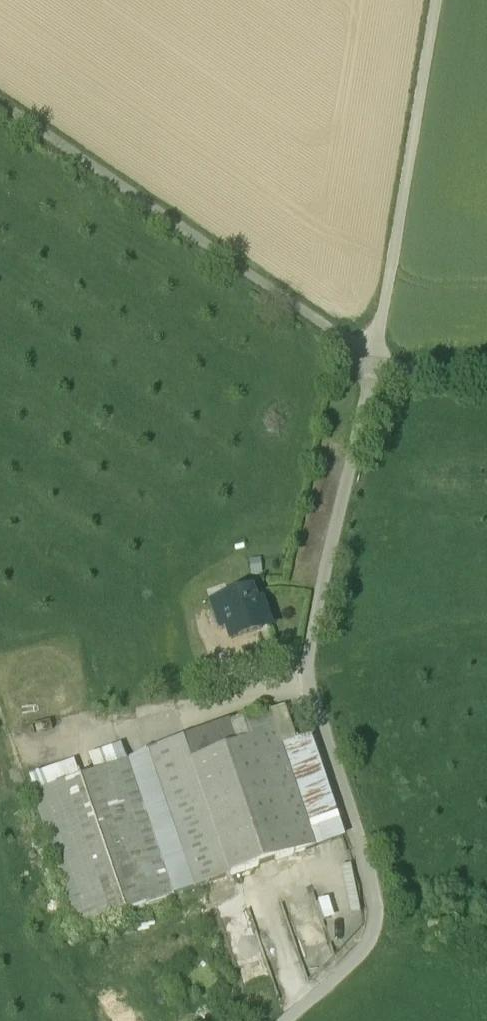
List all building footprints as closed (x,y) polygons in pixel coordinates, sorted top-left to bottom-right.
[(249,594),(213,606),(221,631),(227,629),(231,640),(267,628),(259,604),(253,606),(249,594)] [(98,714),(102,729),(138,720),(134,704),(98,714)] [(284,708),(229,726),(237,747),(190,763),(229,877),(340,837),(308,741),(296,742),(284,708)] [(83,926),(229,877),(190,763),(183,742),(38,790),(83,926)] [(302,966),(330,964),(328,929),(309,930),(310,940),(301,940),(302,966)]
